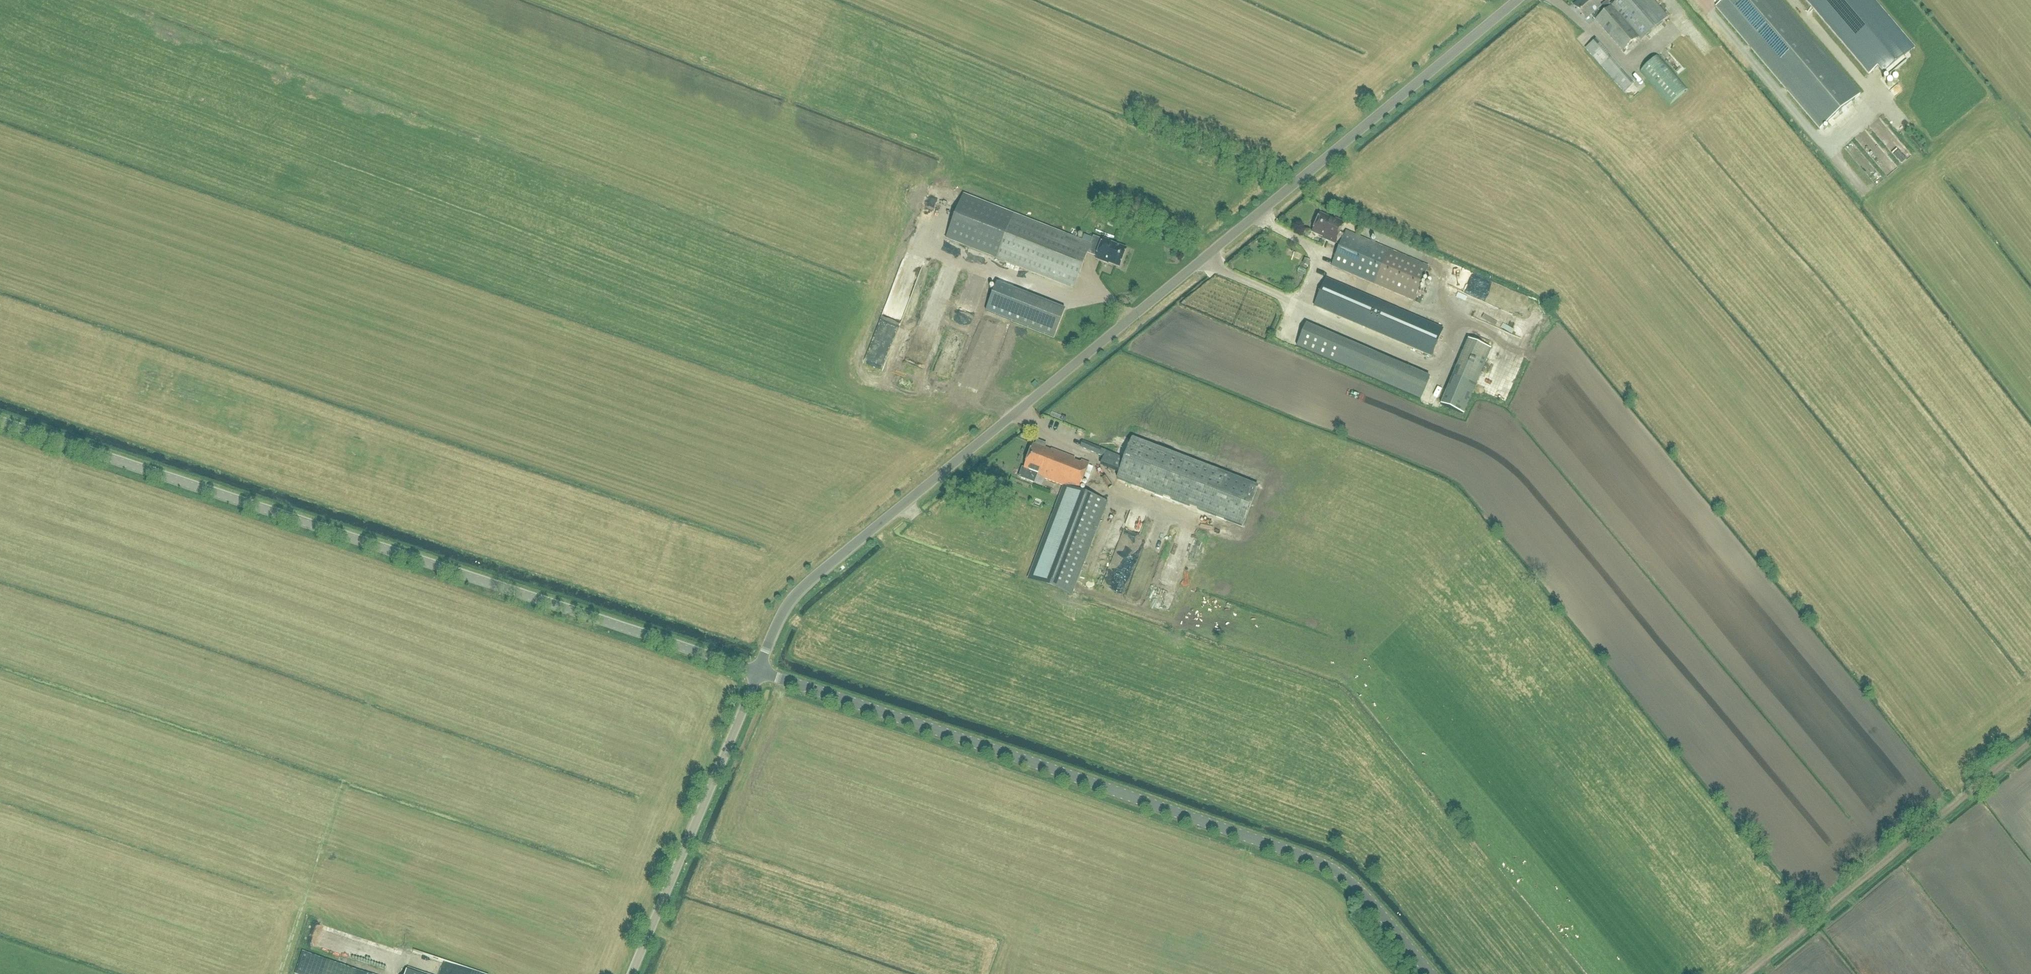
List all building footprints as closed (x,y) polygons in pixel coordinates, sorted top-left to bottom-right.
[(1652,0),(1618,0),(1611,6),(1606,1),(1599,7),(1594,0),(1584,0),(1582,2),(1581,0),(1574,6),(1586,20),(1591,16),(1622,51),(1637,38),(1640,41),(1667,18),(1652,0)] [(1779,0),(1725,0),(1715,8),(1819,130),(1860,95),(1779,0)] [(1872,0),(1804,0),(1868,75),(1877,68),(1883,76),(1885,75),(1902,60),(1914,49),(1872,0)] [(1624,93),(1633,84),(1594,41),(1585,49),(1624,93)] [(1669,105),(1687,90),(1658,57),(1640,72),(1669,105)] [(1847,154),(1853,161),(1860,155),(1853,148),(1847,154)] [(1874,188),(1882,182),(1871,168),(1864,174),(1874,188)] [(1851,182),(1858,189),(1862,186),(1855,178),(1851,182)] [(1088,251),(1090,245),(960,193),(943,238),(1074,289),(1088,251)] [(1335,221),(1321,215),(1313,234),(1329,240),(1329,241),(1336,244),(1336,243),(1341,245),(1332,267),(1414,301),(1429,267),(1347,232),(1345,236),(1340,234),(1344,224),(1336,220),(1335,221)] [(1344,228),(1354,233),(1356,229),(1345,224),(1344,228)] [(1094,237),(1090,245),(1088,251),(1098,255),(1096,259),(1104,262),(1105,261),(1119,267),(1126,250),(1113,244),(1114,243),(1104,240),(1103,241),(1094,237)] [(1454,290),(1466,295),(1472,282),(1460,277),(1454,290)] [(1432,357),(1444,329),(1327,279),(1315,307),(1432,357)] [(996,283),(985,312),(1054,339),(1066,310),(996,283)] [(963,306),(946,356),(955,359),(972,308),(963,306)] [(1471,322),(1469,327),(1495,337),(1497,332),(1471,322)] [(1505,322),(1503,337),(1518,339),(1521,324),(1505,322)] [(1307,325),(1297,347),(1422,401),(1431,378),(1307,325)] [(1278,341),(1282,332),(1278,330),(1273,340),(1278,341)] [(1476,386),(1492,350),(1469,340),(1453,376),(1476,386)] [(1424,369),(1426,363),(1400,352),(1397,358),(1424,369)] [(964,373),(977,379),(981,369),(974,367),(972,371),(966,368),(964,373)] [(1487,379),(1485,377),(1481,382),(1493,391),(1502,380),(1492,372),(1487,379)] [(1052,482),(1063,454),(1052,449),(1051,451),(1045,449),(1046,446),(1045,444),(1039,442),(1037,443),(1036,445),(1034,444),(1024,469),(1022,468),(1019,477),(1034,483),(1037,476),(1052,482)] [(1080,448),(1099,456),(1103,458),(1100,467),(1119,475),(1117,479),(1160,497),(1167,477),(1083,442),(1080,448)] [(1063,454),(1052,482),(1065,487),(1031,578),(1072,594),(1107,502),(1078,491),(1082,482),(1086,483),(1090,473),(1086,472),(1089,464),(1081,461),(1080,463),(1074,461),(1075,458),(1072,457),(1063,454)] [(1148,522),(1147,525),(1118,514),(1113,525),(1175,550),(1179,542),(1164,536),(1167,530),(1148,522)] [(1111,530),(1110,534),(1122,538),(1123,534),(1111,530)] [(954,757),(953,765),(964,767),(966,759),(954,757)] [(314,943),(343,950),(345,937),(317,931),(314,943)] [(301,970),(314,973),(318,962),(305,958),(301,970)] [(431,961),(429,967),(443,971),(443,973),(448,973),(457,973),(458,973),(462,973),(479,973),(431,961)]
